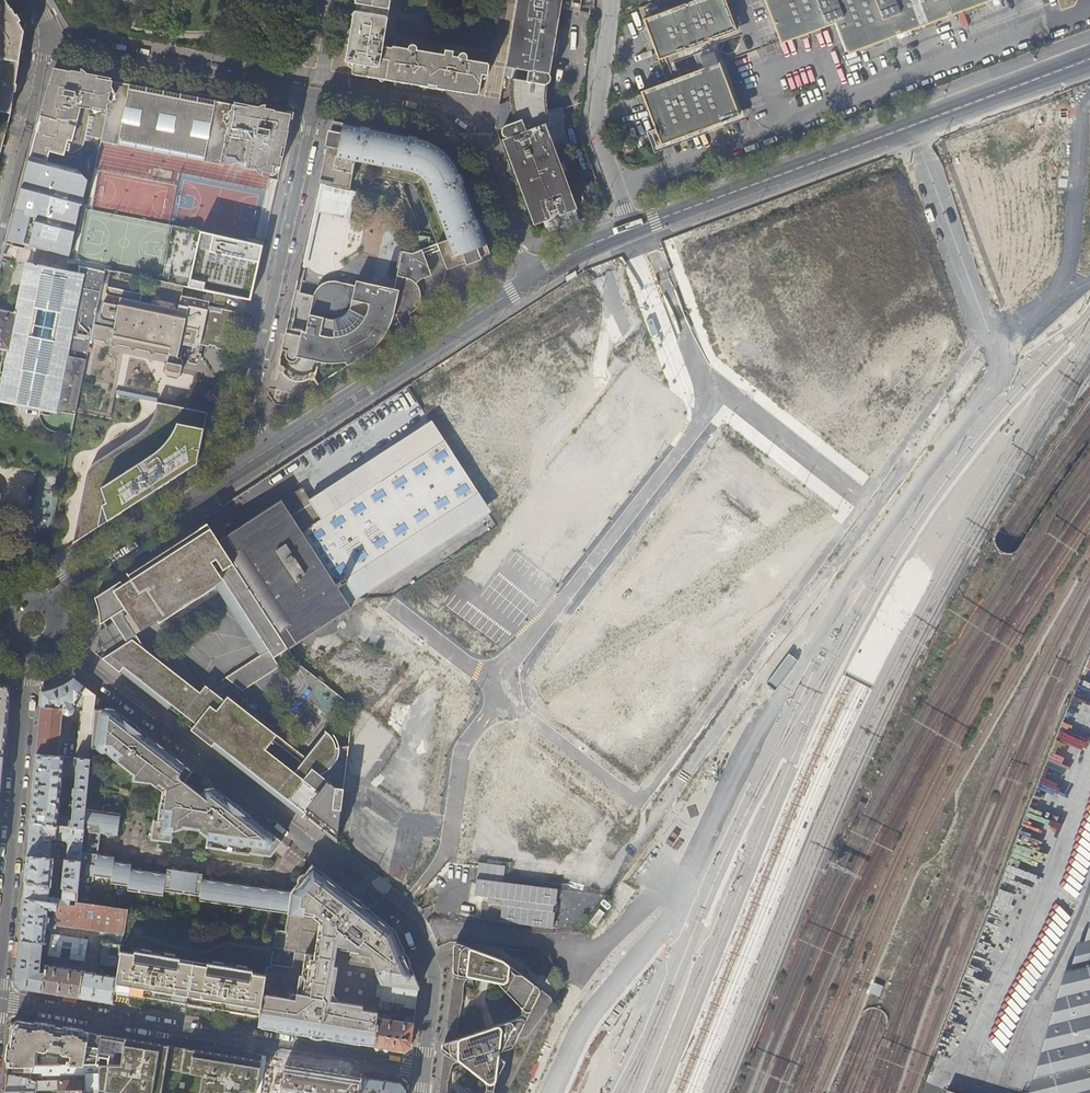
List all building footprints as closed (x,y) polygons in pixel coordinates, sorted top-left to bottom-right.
[(6,0),(0,0),(0,112),(10,114),(12,106),(13,100),(12,100),(16,78),(16,79),(20,55),(24,32),(21,27),(22,23),(17,13),(16,14),(13,8),(11,9),(6,0)] [(355,2),(386,9),(389,7),(390,0),(356,0),(355,2)] [(511,37),(508,59),(506,67),(526,71),(524,83),(512,81),(512,95),(511,103),(501,101),(500,106),(503,107),(502,116),(501,119),(498,118),(496,129),(500,141),(503,140),(504,142),(506,150),(508,149),(516,170),(518,176),(517,177),(520,187),(522,186),(524,191),(532,213),(531,214),(535,225),(553,218),(552,216),(559,213),(560,215),(566,213),(565,211),(575,207),(545,126),(551,123),(549,119),(546,106),(546,87),(548,87),(549,87),(550,85),(551,84),(552,81),(551,77),(550,75),(551,75),(563,0),(517,0),(511,37)] [(583,0),(566,0),(564,11),(581,13),(583,0)] [(637,92),(657,145),(735,116),(715,63),(829,21),(841,52),(980,0),(695,0),(682,5),(663,12),(656,14),(652,2),(635,8),(663,82),(637,92)] [(663,12),(682,5),(680,0),(659,0),(663,12)] [(353,64),(351,74),(398,82),(465,93),(470,60),(467,60),(467,56),(466,55),(464,53),(462,53),(460,53),(460,54),(459,55),(458,57),(453,56),(453,52),(445,50),(444,55),(417,51),(416,50),(416,48),(415,46),(414,46),(411,46),(410,46),(409,47),(408,49),(392,46),(391,48),(383,47),(387,19),(386,17),(357,12),(353,14),(352,25),(346,56),(345,63),(353,64)] [(465,93),(479,96),(480,92),(482,75),(488,76),(489,68),(490,64),(470,60),(465,93)] [(286,143),(291,121),(286,115),(273,112),(274,110),(263,108),(248,105),(247,109),(111,82),(96,79),(97,76),(83,73),(56,68),(39,120),(31,150),(30,157),(46,161),(48,153),(63,157),(64,154),(63,153),(64,154),(66,154),(69,155),(73,154),(76,152),(80,149),(82,146),(84,141),(88,142),(89,138),(100,140),(100,143),(219,166),(219,164),(229,165),(236,164),(238,164),(239,163),(244,164),(244,170),(271,175),(273,167),(280,169),(282,158),(280,157),(281,149),(284,149),(286,143)] [(1,151),(7,128),(10,114),(0,112),(0,153),(1,151)] [(475,258),(489,253),(485,242),(479,227),(475,229),(472,221),(476,220),(462,183),(458,184),(455,176),(459,175),(455,166),(452,161),(443,153),(439,148),(429,142),(423,140),(416,138),(415,141),(407,140),(408,136),(403,135),(369,128),(368,133),(360,131),(361,126),(347,124),(333,121),(330,133),(323,165),(319,183),(349,189),(354,161),(411,172),(418,176),(423,180),(446,239),(421,248),(430,274),(420,278),(416,283),(416,284),(418,287),(419,289),(420,299),(418,305),(414,310),(410,314),(414,322),(438,307),(447,271),(446,269),(475,258)] [(75,255),(86,208),(82,207),(87,182),(76,168),(46,161),(30,157),(13,220),(8,240),(36,247),(75,255)] [(265,244),(201,231),(189,289),(253,302),(265,244)] [(90,340),(95,315),(76,311),(79,299),(98,303),(100,291),(85,288),(87,278),(91,278),(90,282),(101,285),(101,284),(104,271),(105,269),(96,267),(75,261),(75,255),(36,247),(31,265),(27,264),(3,259),(0,269),(0,296),(3,296),(1,305),(17,308),(16,312),(14,311),(14,313),(0,310),(0,349),(8,351),(6,364),(5,364),(5,366),(5,371),(0,370),(0,407),(36,414),(37,423),(43,430),(49,433),(70,436),(75,412),(82,377),(90,340)] [(279,357),(274,377),(294,382),(315,386),(403,330),(396,317),(396,316),(397,314),(394,314),(399,289),(355,280),(354,284),(335,280),(330,280),(325,281),(323,282),(318,286),(314,291),(312,295),(304,331),(291,328),(295,311),(290,310),(289,317),(279,357)] [(231,317),(232,310),(206,305),(207,301),(178,295),(176,304),(148,298),(147,304),(137,302),(138,294),(106,288),(106,285),(101,284),(101,285),(100,291),(98,303),(95,315),(90,340),(166,355),(163,372),(165,375),(174,377),(178,374),(181,360),(186,361),(186,363),(194,364),(197,362),(201,344),(207,345),(207,344),(214,345),(214,347),(221,348),(229,342),(233,326),(231,325),(233,317),(231,317)] [(89,475),(74,543),(99,527),(156,490),(196,464),(204,429),(207,412),(157,401),(155,416),(146,428),(95,462),(89,475)] [(302,487),(218,542),(288,649),(350,609),(347,604),(367,591),(489,513),(430,421),(309,499),(302,487)] [(288,649),(218,542),(208,525),(199,531),(133,573),(95,598),(97,605),(100,617),(100,620),(100,624),(109,618),(117,630),(126,644),(103,659),(120,673),(152,698),(171,713),(184,722),(200,735),(209,743),(257,780),(283,801),(328,836),(337,842),(348,746),(339,747),(338,742),(336,737),(332,732),(328,730),(295,773),(266,750),(268,748),(269,744),(276,734),(229,698),(226,702),(208,688),(200,698),(185,686),(187,684),(155,659),(154,660),(135,633),(156,619),(161,626),(216,589),(263,658),(227,678),(243,690),(279,668),(272,659),(288,649)] [(39,723),(36,754),(59,755),(63,713),(65,713),(69,715),(73,713),(74,709),(72,705),(76,704),(75,701),(81,693),(85,696),(84,711),(81,710),(76,757),(90,758),(91,746),(95,710),(97,696),(90,691),(74,678),(70,680),(65,684),(59,687),(56,688),(54,689),(48,691),(42,692),(39,723)] [(3,757),(3,753),(9,689),(1,685),(0,684),(0,757),(3,757)] [(184,782),(192,771),(164,749),(117,712),(113,709),(110,708),(108,708),(105,708),(102,710),(95,710),(91,746),(99,746),(104,749),(109,752),(137,773),(136,778),(153,782),(158,786),(161,783),(168,789),(166,801),(162,801),(159,819),(155,819),(152,837),(172,840),(174,830),(184,827),(200,829),(209,837),(208,846),(271,856),(283,842),(251,817),(215,789),(213,788),(212,788),(211,787),(209,787),(207,788),(206,788),(205,789),(204,789),(203,790),(200,794),(184,782)] [(90,758),(76,757),(59,755),(36,754),(32,797),(30,823),(83,827),(85,807),(90,758)] [(850,821),(855,823),(865,805),(861,802),(850,821)] [(121,812),(85,807),(83,827),(81,861),(80,874),(111,878),(110,883),(128,885),(127,890),(163,895),(164,890),(200,895),(199,900),(287,913),(290,895),(290,894),(290,893),(289,893),(288,892),(287,892),(286,891),(285,893),(277,892),(278,890),(276,890),(275,890),(274,890),(273,891),(272,892),(272,891),(271,890),(271,889),(269,889),(268,889),(268,891),(260,890),(260,887),(258,887),(257,887),(256,888),(255,888),(255,889),(254,888),(254,887),(253,887),(251,886),(250,886),(250,888),(242,887),(242,885),(241,885),(239,885),(238,885),(237,885),(237,886),(236,885),(235,884),(233,884),(232,884),(232,885),(224,884),(224,882),(222,882),(221,882),(220,882),(220,883),(219,883),(218,883),(218,882),(217,882),(216,881),(214,881),(214,883),(206,882),(206,880),(205,879),(203,879),(202,880),(201,881),(202,874),(167,868),(166,874),(165,873),(165,872),(164,872),(163,872),(161,871),(161,873),(153,872),(153,870),(152,870),(150,870),(149,870),(148,871),(148,870),(147,869),(146,869),(145,869),(143,868),(143,870),(135,869),(135,867),(134,867),(133,867),(132,867),(131,868),(130,868),(131,863),(130,862),(129,861),(128,861),(127,861),(126,863),(118,861),(119,860),(117,859),(116,859),(115,859),(114,860),(114,856),(114,855),(113,854),(112,854),(111,853),(109,853),(109,855),(101,854),(101,852),(100,852),(99,852),(98,852),(97,852),(96,853),(100,831),(100,832),(101,832),(102,833),(103,833),(104,834),(105,831),(113,833),(113,835),(114,835),(116,835),(117,834),(118,833),(121,812)] [(81,861),(83,827),(30,823),(28,840),(27,856),(54,858),(62,859),(63,854),(59,854),(60,852),(51,851),(52,839),(66,840),(68,843),(67,859),(81,861)] [(52,873),(54,858),(27,856),(25,870),(24,881),(50,885),(63,887),(78,889),(80,874),(81,861),(67,859),(65,859),(62,883),(58,883),(59,874),(52,873)] [(506,865),(479,862),(475,894),(484,895),(482,920),(554,928),(559,888),(504,882),(506,865)] [(330,882),(312,867),(303,878),(317,889),(323,881),(328,885),(330,882)] [(284,932),(276,931),(270,967),(383,985),(418,990),(418,987),(416,986),(408,968),(399,944),(401,944),(399,941),(395,931),(394,932),(380,937),(373,931),(380,922),(378,920),(350,898),(338,888),(330,882),(328,885),(323,881),(317,889),(303,878),(290,894),(290,895),(287,913),(284,932)] [(49,895),(50,885),(24,881),(23,890),(23,898),(56,903),(70,905),(70,899),(77,900),(78,889),(63,887),(62,897),(49,895)] [(55,910),(56,903),(23,898),(21,918),(19,940),(50,943),(51,935),(45,934),(46,929),(52,930),(54,915),(47,915),(47,909),(55,910)] [(77,906),(70,905),(56,903),(55,910),(54,915),(52,930),(51,935),(50,943),(48,955),(47,956),(82,960),(85,939),(68,936),(69,932),(60,931),(61,926),(111,933),(110,942),(104,941),(100,965),(118,967),(120,951),(127,909),(77,902),(77,906)] [(394,932),(380,922),(373,931),(380,937),(394,932)] [(1085,940),(1066,974),(1034,1072),(1028,1092),(1089,1092),(1089,928),(1085,940)] [(48,955),(50,943),(19,940),(17,962),(15,982),(20,988),(30,990),(41,992),(45,973),(40,972),(41,952),(45,952),(45,955),(48,955)] [(539,989),(537,987),(501,960),(457,944),(455,944),(452,945),(451,946),(451,948),(451,976),(452,978),(453,979),(445,1043),(443,1044),(441,1045),(440,1046),(439,1048),(439,1049),(439,1051),(440,1053),(442,1055),(443,1056),(439,1092),(447,1092),(447,1084),(451,1068),(453,1066),(455,1065),(458,1066),(480,1085),(483,1088),(483,1091),(483,1092),(492,1092),(494,1082),(504,1061),(499,1059),(498,1056),(498,1054),(499,1052),(511,1048),(539,993),(539,989)] [(120,951),(118,967),(116,976),(114,991),(168,1000),(242,1012),(259,1015),(265,975),(252,973),(253,970),(137,951),(136,954),(120,951)] [(46,965),(45,973),(41,992),(62,995),(83,998),(112,1003),(114,991),(116,976),(46,965)] [(347,1039),(374,1044),(383,985),(270,967),(267,966),(265,975),(259,1015),(258,1027),(266,1028),(267,1025),(286,1028),(285,1031),(289,1032),(298,1034),(298,1031),(307,1033),(311,1032),(321,1034),(324,1036),(331,1037),(331,1039),(347,1042),(347,1039)] [(412,1033),(416,1004),(418,990),(383,985),(374,1044),(374,1046),(388,1048),(404,1051),(411,1046),(412,1033)] [(83,1064),(88,1032),(55,1027),(17,1021),(11,1026),(9,1043),(7,1066),(12,1066),(23,1065),(35,1065),(37,1050),(45,1051),(47,1050),(49,1043),(53,1044),(52,1048),(54,1051),(61,1052),(63,1054),(71,1056),(69,1065),(83,1064)] [(83,1064),(98,1064),(99,1057),(107,1059),(107,1064),(120,1064),(124,1038),(103,1035),(88,1032),(83,1064)] [(182,1092),(183,1092),(184,1086),(222,1092),(226,1073),(240,1075),(243,1058),(217,1053),(172,1046),(151,1043),(144,1087),(182,1092)] [(263,1061),(257,1060),(255,1075),(252,1075),(250,1084),(259,1085),(263,1061)] [(83,1064),(69,1065),(42,1065),(42,1073),(43,1074),(86,1073),(86,1074),(86,1092),(98,1092),(98,1064),(83,1064)] [(360,1077),(341,1074),(285,1065),(281,1064),(280,1069),(266,1066),(262,1092),(359,1092),(360,1077)] [(57,1091),(65,1091),(81,1090),(82,1090),(82,1089),(82,1080),(36,1081),(28,1078),(6,1074),(6,1082),(5,1092),(34,1091),(54,1091),(57,1091)] [(360,1077),(359,1092),(405,1092),(405,1090),(400,1084),(381,1080),(360,1077)]
